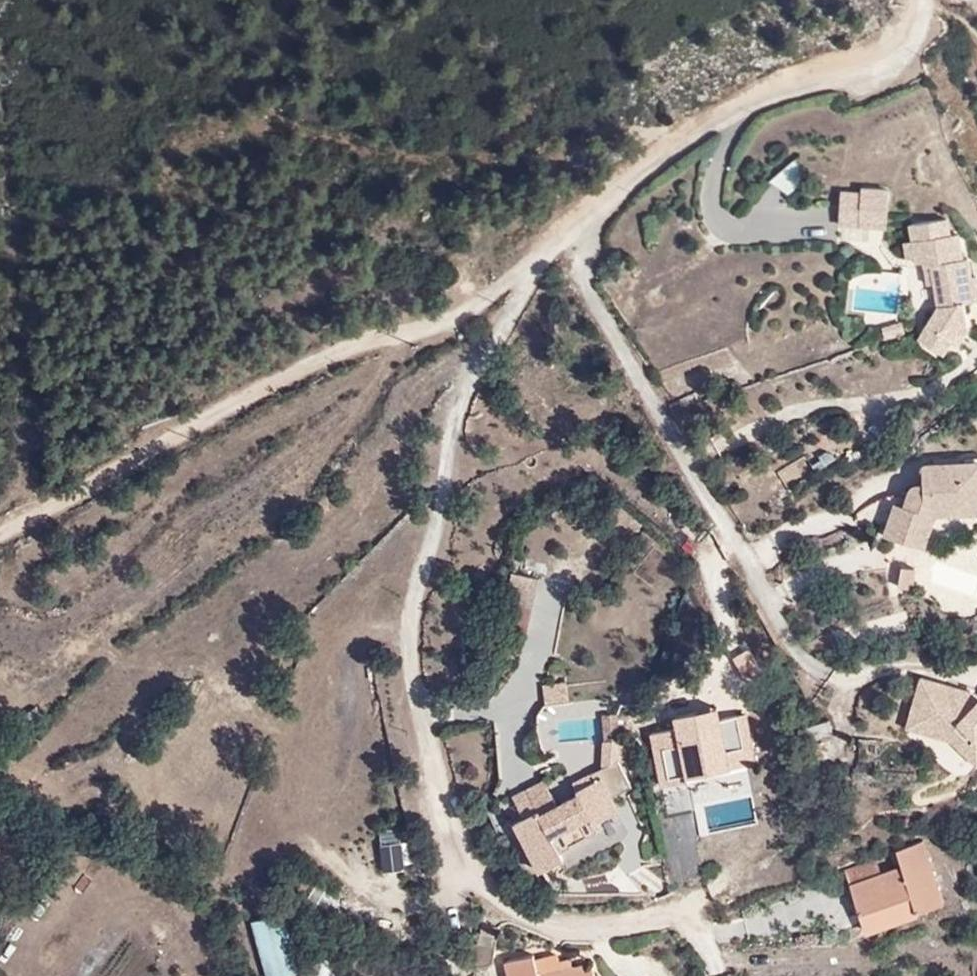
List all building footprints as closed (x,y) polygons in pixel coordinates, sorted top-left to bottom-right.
[(793,154),(771,179),(789,194),(810,169),(793,154)] [(862,192),(842,192),(840,226),(891,228),(892,189),(862,188),(862,192)] [(949,220),(913,225),(918,267),(913,268),(920,308),(940,303),(940,308),(922,340),(952,360),(972,331),(966,301),(976,300),(971,258),(963,259),(960,233),(951,235),(949,220)] [(922,464),(925,504),(920,511),(894,502),(883,536),(927,551),(939,518),(976,515),(976,461),(922,464)] [(900,565),(897,587),(913,589),(916,567),(900,565)] [(534,605),(506,598),(499,627),(529,633),(534,605)] [(905,727),(951,742),(976,765),(976,694),(920,678),(905,727)] [(566,683),(544,683),(544,702),(567,702),(566,683)] [(766,768),(759,700),(732,702),(732,720),(713,721),(711,704),(686,708),(687,726),(674,729),(679,785),(701,784),(701,755),(737,754),(747,773),(766,768)] [(620,714),(603,716),(606,741),(621,740),(620,714)] [(818,739),(834,733),(828,718),(812,725),(818,739)] [(546,781),(511,796),(522,819),(514,823),(539,872),(564,859),(560,852),(602,832),(597,822),(617,812),(611,798),(632,787),(619,761),(592,774),(598,785),(557,805),(546,781)] [(698,814),(670,821),(677,844),(704,835),(698,814)] [(381,869),(404,867),(402,826),(378,828),(381,869)] [(877,859),(845,869),(866,931),(917,914),(916,913),(945,903),(925,842),(898,851),(903,867),(881,873),(877,859)] [(251,917),(266,975),(287,975),(302,972),(303,975),(332,975),(327,955),(299,962),(285,908),(251,917)] [(497,934),(481,934),(480,944),(467,948),(470,969),(489,966),(494,959),(497,934)] [(504,962),(508,975),(594,975),(592,964),(573,967),(572,958),(561,960),(560,954),(535,959),(534,955),(504,962)]
